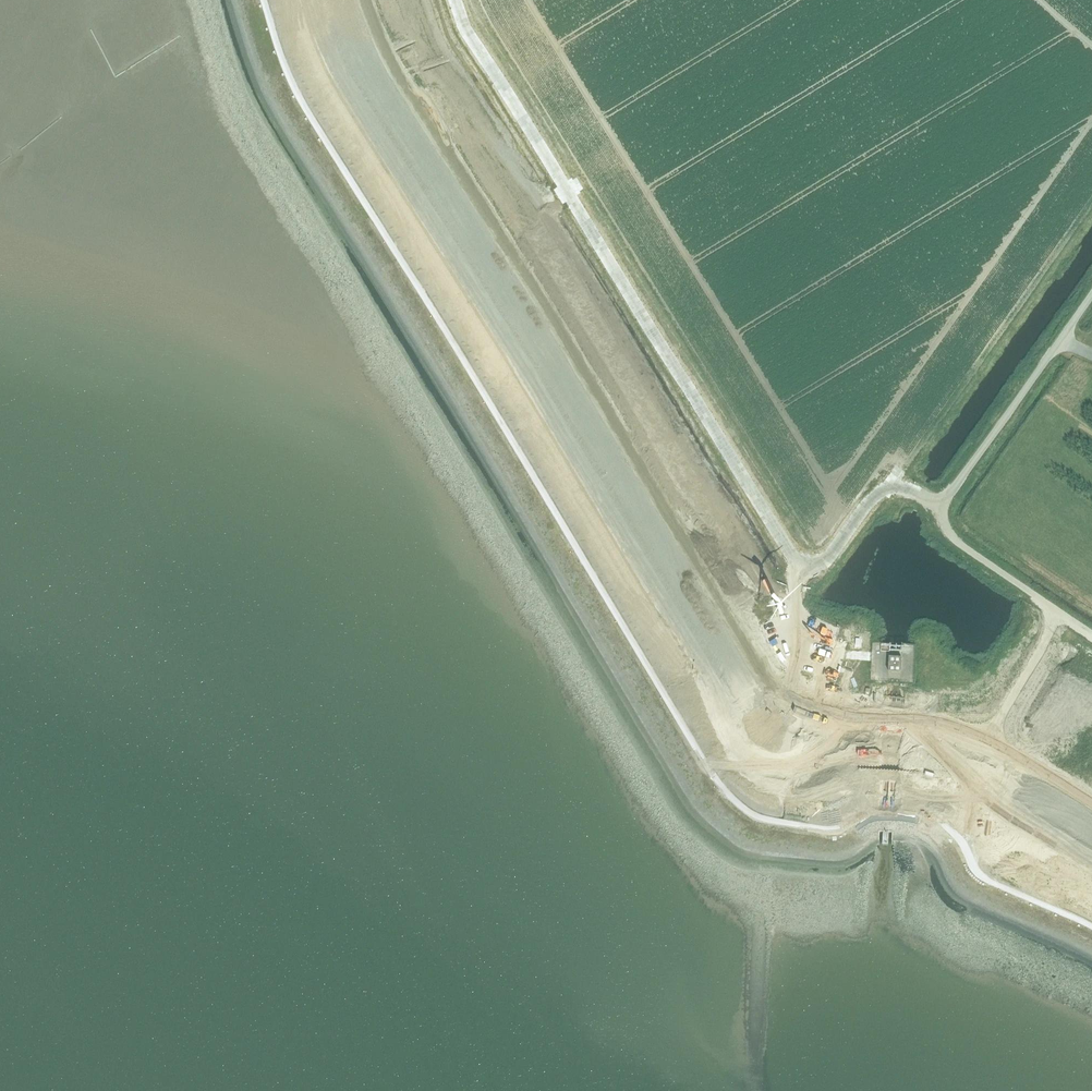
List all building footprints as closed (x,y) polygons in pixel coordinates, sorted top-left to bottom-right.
[(789,647),(795,626),(784,622),(777,644),(789,647)] [(889,657),(889,671),(901,672),(902,657),(890,656),(889,657)]
